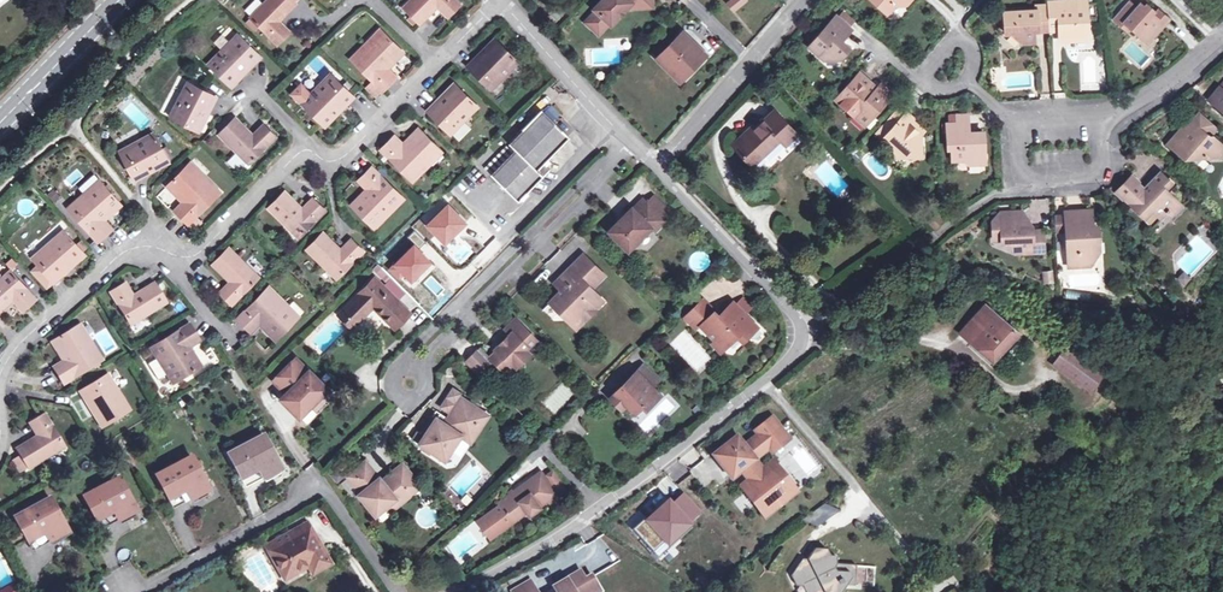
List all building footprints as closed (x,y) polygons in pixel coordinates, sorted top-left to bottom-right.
[(290,0),(266,0),(248,18),(276,45),(288,33),(277,23),(295,5),(292,2),(290,0)] [(435,9),(445,19),(457,7),(450,0),(410,0),(400,10),(417,26),(435,9)] [(631,6),(631,0),(600,0),(593,7),(595,9),(584,21),(596,33),(607,21),(609,23),(625,6),(631,6)] [(733,9),(743,0),(730,0),(727,3),(733,9)] [(884,11),(891,4),(904,3),(907,0),(871,0),(884,11)] [(1065,33),(1066,40),(1087,39),(1086,11),(1067,12),(1066,1),(1047,3),(1047,5),(1036,5),(1036,11),(1004,13),(1005,33),(1012,33),(1022,43),(1034,42),(1033,31),(1048,30),(1059,29),(1059,34),(1065,33)] [(1146,43),(1163,23),(1152,14),(1140,4),(1136,8),(1129,2),(1114,20),(1120,26),(1124,23),(1130,28),(1146,43)] [(841,8),(833,16),(847,29),(855,20),(841,8)] [(1152,14),(1163,23),(1168,17),(1158,8),(1152,14)] [(848,30),(847,29),(833,16),(807,48),(822,61),(837,60),(847,49),(838,41),(848,30)] [(1127,32),(1130,28),(1124,23),(1120,26),(1127,32)] [(378,31),(364,44),(369,49),(382,36),(378,31)] [(697,62),(694,59),(702,51),(682,31),(670,44),(658,56),(657,57),(679,79),(682,76),(688,70),(697,62)] [(239,75),(257,57),(236,36),(206,66),(229,89),(241,77),(239,75)] [(348,61),(371,84),(379,91),(381,93),(394,79),(386,70),(402,55),(382,36),(369,49),(364,44),(348,61)] [(492,41),(474,58),(476,60),(494,43),(492,41)] [(658,56),(670,44),(667,41),(655,54),(658,56)] [(1140,66),(1148,59),(1132,42),(1124,49),(1140,66)] [(476,60),(474,58),(465,68),(488,91),(515,63),(494,43),(476,60)] [(702,51),(694,59),(697,62),(705,53),(702,51)] [(239,75),(241,77),(259,59),(257,57),(239,75)] [(691,72),(688,70),(682,76),(685,78),(691,72)] [(864,126),(873,116),(891,95),(879,85),(876,88),(869,96),(863,91),(870,83),(858,73),(835,100),(857,119),(864,126)] [(327,76),(311,92),(313,94),(329,78),(327,76)] [(290,95),(299,104),(323,128),(351,100),(329,78),(313,94),(311,92),(309,95),(299,85),(290,95)] [(869,96),(876,88),(870,83),(863,91),(869,96)] [(1220,87),(1209,100),(1222,112),(1222,83),(1220,87)] [(168,118),(195,132),(206,110),(208,111),(215,99),(184,84),(168,118)] [(379,91),(371,84),(364,91),(371,98),(379,91)] [(452,85),(435,102),(436,104),(453,86),(452,85)] [(436,104),(435,102),(425,112),(448,135),(475,107),(453,86),(436,104)] [(883,135),(903,113),(896,107),(870,135),(878,141),(883,135)] [(206,110),(195,132),(197,133),(208,111),(206,110)] [(515,149),(491,175),(519,202),(548,171),(542,166),(569,138),(541,110),(509,144),(515,149)] [(746,138),(743,134),(731,144),(751,167),(780,140),(784,145),(797,134),(775,111),(755,130),(746,138)] [(905,111),(903,113),(883,135),(892,143),(893,156),(912,155),(920,145),(919,133),(921,131),(914,125),(913,126),(909,122),(912,118),(905,111)] [(956,122),(966,121),(966,113),(955,113),(956,122)] [(1200,113),(1193,120),(1205,131),(1212,123),(1200,113)] [(1217,128),(1212,123),(1205,131),(1193,120),(1191,118),(1183,126),(1187,130),(1185,132),(1177,133),(1169,143),(1185,159),(1201,158),(1221,157),(1221,145),(1210,135),(1217,128)] [(246,165),(274,137),(261,126),(251,137),(233,119),(217,135),(246,165)] [(967,136),(966,121),(956,122),(945,122),(946,148),(950,148),(951,159),(962,158),(967,163),(978,163),(978,153),(983,152),(982,131),(976,131),(977,135),(967,136)] [(746,138),(755,130),(751,126),(743,134),(746,138)] [(422,164),(436,149),(416,130),(400,145),(392,137),(378,151),(410,183),(426,167),(422,164)] [(145,173),(166,162),(151,134),(117,152),(133,182),(146,175),(145,173)] [(422,164),(426,167),(440,153),(436,149),(422,164)] [(1194,166),(1201,158),(1185,159),(1194,166)] [(145,173),(146,175),(167,164),(166,162),(145,173)] [(190,164),(186,168),(200,183),(204,179),(190,164)] [(200,183),(186,168),(165,188),(181,204),(173,212),(186,226),(219,194),(204,179),(200,183)] [(349,205),(370,226),(384,211),(388,215),(402,200),(370,168),(355,183),(363,191),(349,205)] [(1164,189),(1168,185),(1170,182),(1159,172),(1144,189),(1131,175),(1116,192),(1135,210),(1138,207),(1147,215),(1147,221),(1151,226),(1167,210),(1172,215),(1181,204),(1170,194),(1164,189)] [(78,190),(82,195),(66,209),(96,244),(110,230),(102,221),(119,207),(101,186),(93,177),(78,190)] [(1164,189),(1170,194),(1173,191),(1168,185),(1164,189)] [(487,187),(481,193),(495,206),(501,200),(487,187)] [(296,239),(323,211),(311,199),(301,210),(283,193),(266,210),(296,239)] [(633,207),(609,230),(629,249),(651,227),(655,230),(666,218),(648,199),(636,211),(633,207)] [(1138,207),(1135,210),(1147,221),(1147,215),(1138,207)] [(384,211),(370,226),(374,229),(388,215),(384,211)] [(997,228),(998,238),(999,241),(1003,241),(1018,253),(1043,251),(1042,229),(1031,230),(1031,226),(1021,226),(1020,211),(1000,212),(991,222),(991,228),(997,228)] [(1065,217),(1066,232),(1068,266),(1089,265),(1088,254),(1092,254),(1092,241),(1097,241),(1096,227),(1091,227),(1086,223),(1090,218),(1090,211),(1064,212),(1065,217)] [(943,220),(938,215),(935,212),(927,220),(929,221),(935,228),(943,220)] [(427,229),(386,272),(375,261),(369,267),(402,300),(408,294),(419,305),(471,253),(434,216),(425,226),(427,229)] [(1066,232),(1065,217),(1055,217),(1056,233),(1066,232)] [(30,260),(36,267),(50,283),(69,266),(71,268),(84,258),(62,232),(30,260)] [(335,281),(362,253),(349,240),(339,251),(322,234),(304,251),(335,281)] [(228,283),(217,294),(230,306),(257,278),(227,250),(211,266),(228,283)] [(562,288),(550,300),(559,309),(568,317),(576,309),(585,318),(603,299),(591,287),(585,281),(600,267),(584,252),(563,273),(570,280),(562,288)] [(69,266),(50,283),(52,285),(71,268),(69,266)] [(50,283),(36,267),(29,273),(45,291),(52,285),(50,283)] [(585,281),(591,287),(605,273),(600,267),(585,281)] [(1053,270),(1042,271),(1043,284),(1054,283),(1053,270)] [(11,302),(21,313),(34,302),(9,273),(0,280),(0,311),(11,302)] [(555,281),(562,288),(570,280),(563,273),(555,281)] [(376,278),(342,311),(356,325),(374,307),(395,328),(411,313),(376,278)] [(128,326),(164,303),(152,284),(131,297),(123,284),(109,293),(128,326)] [(249,334),(257,326),(274,341),(297,317),(267,288),(235,321),(249,334)] [(435,291),(419,305),(425,311),(440,297),(435,291)] [(738,304),(748,313),(755,306),(746,297),(738,304)] [(702,325),(717,339),(725,338),(730,344),(739,335),(745,341),(760,326),(748,313),(738,304),(736,301),(721,315),(717,310),(705,299),(691,313),(688,316),(699,328),(702,325)] [(559,309),(550,300),(543,307),(552,317),(559,309)] [(986,307),(961,334),(993,362),(1019,333),(986,307)] [(576,309),(568,317),(577,326),(585,318),(576,309)] [(356,325),(342,311),(338,315),(352,329),(356,325)] [(496,351),(491,357),(504,370),(514,361),(518,366),(531,352),(527,348),(537,338),(516,318),(506,328),(512,333),(509,335),(513,339),(512,340),(511,340),(510,340),(509,340),(508,340),(507,340),(506,341),(506,342),(506,343),(506,344),(506,345),(507,346),(505,347),(501,343),(494,349),(496,351)] [(171,385),(200,367),(188,348),(198,342),(187,324),(148,348),(171,385)] [(320,324),(315,329),(319,333),(324,327),(320,324)] [(79,326),(74,329),(85,346),(90,343),(79,326)] [(85,346),(74,329),(50,344),(61,362),(51,368),(61,385),(101,361),(90,343),(85,346)] [(725,338),(717,339),(714,343),(723,351),(730,344),(725,338)] [(488,360),(491,357),(479,346),(467,359),(480,372),(490,362),(488,360)] [(1062,350),(1051,362),(1071,379),(1082,366),(1062,350)] [(296,358),(274,381),(288,394),(293,399),(288,404),(301,416),(327,389),(296,358)] [(647,365),(640,371),(655,386),(661,380),(647,365)] [(655,386),(640,371),(638,369),(623,385),(624,392),(616,392),(611,397),(624,409),(628,404),(636,412),(644,404),(649,409),(657,401),(653,396),(659,390),(655,386)] [(106,376),(81,391),(93,412),(91,414),(99,429),(128,412),(106,376)] [(449,388),(435,409),(445,415),(459,395),(449,388)] [(78,393),(91,414),(93,412),(81,391),(78,393)] [(283,399),(288,404),(293,399),(288,394),(283,399)] [(440,427),(428,419),(418,435),(417,437),(421,439),(417,445),(442,462),(459,438),(468,444),(479,428),(474,424),(480,415),(458,400),(443,423),(440,427)] [(14,449),(19,457),(27,470),(63,447),(43,415),(28,425),(36,437),(14,449)] [(431,415),(428,419),(440,427),(443,423),(431,415)] [(474,424),(479,428),(486,418),(480,415),(474,424)] [(777,431),(781,428),(772,417),(755,430),(759,435),(744,447),(736,438),(715,455),(732,476),(741,469),(751,482),(753,484),(749,488),(765,509),(789,490),(773,469),(765,474),(764,472),(753,459),(769,447),(773,452),(786,442),(777,431)] [(781,428),(777,431),(786,442),(790,439),(781,428)] [(417,437),(418,435),(414,432),(408,440),(416,446),(417,445),(421,439),(417,437)] [(228,453),(240,478),(263,466),(268,475),(281,469),(263,435),(228,453)] [(27,470),(19,457),(12,462),(19,475),(27,470)] [(156,475),(169,498),(191,486),(196,495),(208,489),(191,457),(156,475)] [(384,480),(382,477),(364,458),(349,472),(363,488),(359,491),(377,510),(388,501),(396,494),(401,500),(414,489),(411,485),(419,478),(402,460),(387,473),(389,476),(384,480)] [(764,472),(765,474),(773,469),(789,490),(765,509),(749,488),(753,484),(751,482),(742,489),(763,515),(796,489),(775,463),(764,472)] [(263,466),(240,478),(246,487),(268,475),(263,466)] [(542,469),(533,475),(536,479),(545,473),(542,469)] [(547,476),(561,494),(562,493),(568,489),(555,471),(547,476)] [(536,479),(533,475),(500,500),(515,519),(528,510),(528,511),(530,512),(532,513),(534,513),(535,513),(536,512),(538,511),(539,510),(542,507),(541,505),(550,498),(552,501),(561,494),(547,476),(545,473),(536,479)] [(84,496),(96,519),(118,508),(123,517),(136,511),(119,478),(84,496)] [(411,485),(414,489),(422,482),(419,478),(411,485)] [(191,486),(169,498),(173,508),(196,495),(191,486)] [(568,489),(562,493),(566,498),(573,492),(570,488),(568,489)] [(843,491),(803,521),(817,527),(851,502),(843,491)] [(396,494),(388,501),(393,507),(401,500),(396,494)] [(684,494),(672,505),(668,501),(647,519),(645,518),(632,529),(652,551),(665,539),(673,532),(675,534),(700,511),(684,494)] [(15,517),(27,541),(49,529),(54,539),(67,532),(49,498),(15,517)] [(118,508),(96,519),(101,529),(123,517),(118,508)] [(308,566),(325,556),(309,528),(269,552),(284,580),(308,566)] [(49,529),(27,541),(32,550),(54,539),(49,529)] [(854,565),(836,564),(836,556),(829,556),(825,549),(814,549),(805,564),(799,564),(790,576),(795,585),(806,586),(809,591),(836,591),(840,584),(853,585),(854,565)] [(325,556),(308,566),(312,573),(329,564),(325,556)] [(601,591),(591,575),(585,578),(580,571),(553,587),(556,591),(599,591),(601,591)] [(518,587),(521,591),(527,591),(535,587),(530,580),(518,587)] [(12,583),(0,589),(0,591),(17,591),(12,583)]
